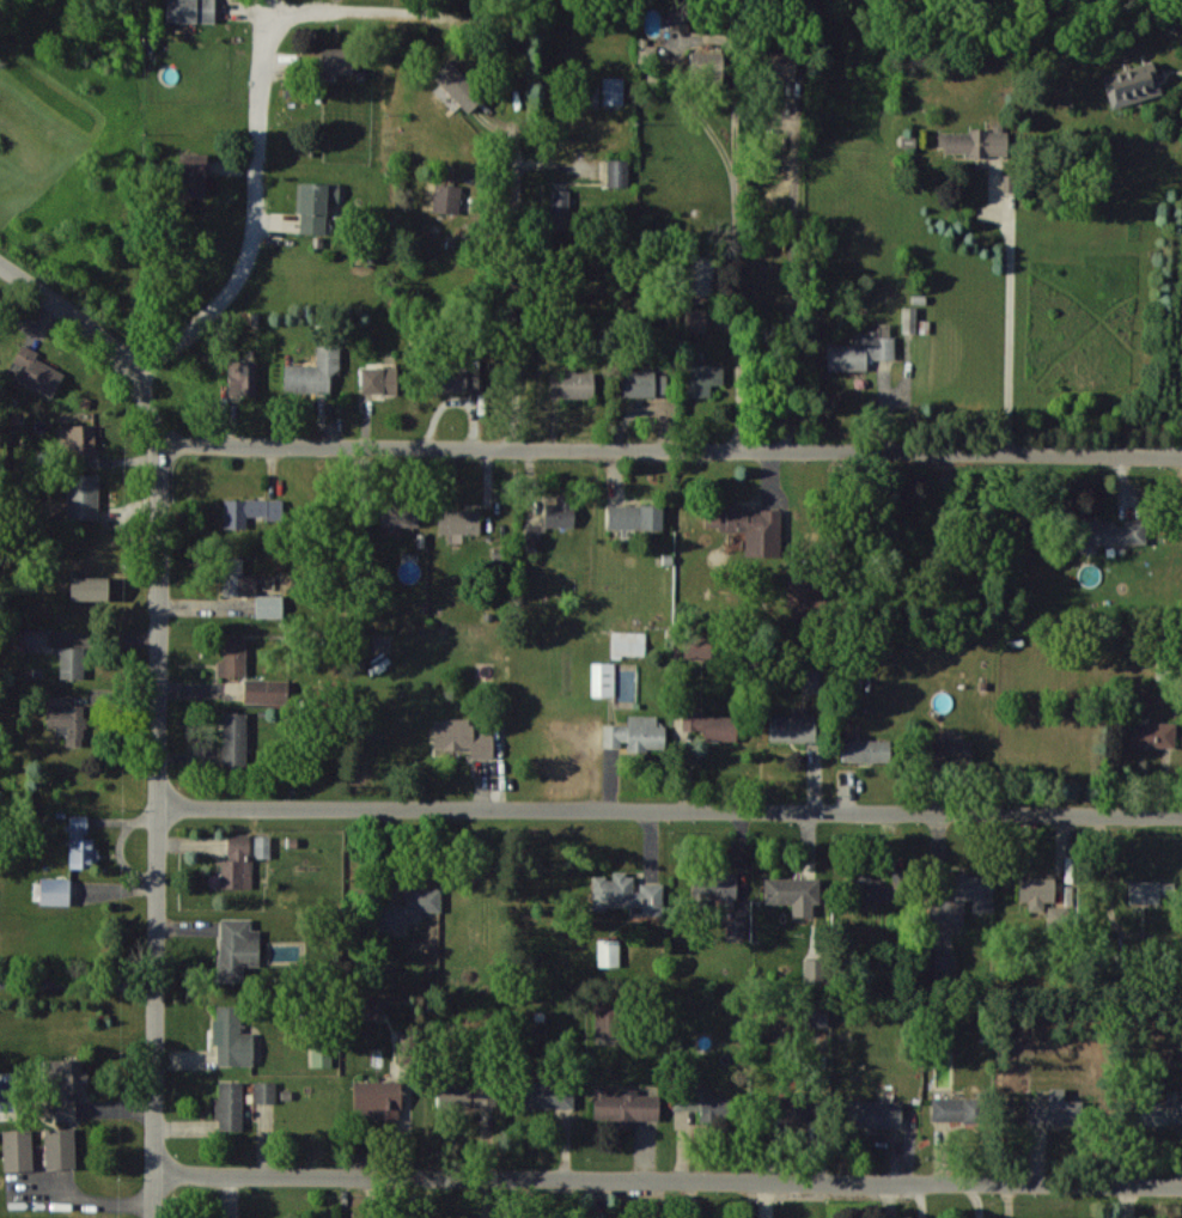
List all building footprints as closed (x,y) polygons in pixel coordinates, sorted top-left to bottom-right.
[(215,0),(166,0),(167,22),(215,21),(215,0)] [(668,30),(689,30),(690,9),(669,8),(668,30)] [(321,47),(321,73),(352,73),(352,47),(321,47)] [(722,52),(689,51),(689,77),(721,78),(722,52)] [(467,112),(484,96),(450,59),(432,76),(467,112)] [(1111,108),(1162,93),(1152,60),(1102,75),(1111,108)] [(602,104),(623,104),(624,77),(603,76),(602,104)] [(938,131),(938,151),(967,151),(967,156),(1007,156),(1007,123),(994,123),(994,131),(938,131)] [(179,195),(205,196),(207,153),(180,152),(179,195)] [(606,186),(629,186),(629,159),(607,159),(606,186)] [(340,183),(300,182),(299,233),(326,234),(327,201),(339,202),(340,183)] [(459,212),(460,185),(434,184),(433,211),(459,212)] [(569,189),(553,189),(552,203),(549,203),(548,229),(568,229),(569,189)] [(690,294),(712,295),(712,257),(691,257),(690,294)] [(916,307),(902,306),(902,333),(916,333),(916,307)] [(706,332),(706,309),(687,309),(687,332),(706,332)] [(895,334),(855,334),(855,344),(827,344),(827,371),(867,370),(867,358),(895,358),(895,334)] [(22,343),(37,351),(36,357),(65,373),(51,397),(20,380),(24,373),(10,366),(22,343)] [(284,391),(330,392),(330,370),(340,370),(340,346),(317,346),(316,365),(284,364),(284,391)] [(229,395),(257,394),(256,360),(228,361),(229,395)] [(360,364),(361,393),(397,393),(397,363),(360,364)] [(437,392),(480,390),(479,364),(436,366),(437,392)] [(687,396),(711,396),(711,384),(723,384),(723,364),(688,364),(687,396)] [(622,395),(665,396),(666,372),(622,371),(622,395)] [(593,398),(593,372),(550,372),(550,397),(593,398)] [(69,458),(96,456),(95,423),(59,425),(59,442),(69,441),(69,458)] [(99,518),(98,474),(66,475),(67,519),(99,518)] [(573,526),(573,493),(557,493),(557,503),(545,503),(545,526),(573,526)] [(224,498),(224,525),(247,525),(247,516),(283,517),(283,499),(224,498)] [(381,503),(381,525),(418,526),(419,504),(381,503)] [(663,505),(607,504),(607,528),(663,530),(663,505)] [(781,510),(740,510),(740,504),(726,504),(726,509),(705,509),(705,527),(720,527),(719,531),(745,531),(745,556),(780,557),(781,510)] [(480,533),(480,510),(439,509),(439,533),(480,533)] [(1097,544),(1145,543),(1145,520),(1125,520),(1125,523),(1099,523),(1099,518),(1080,518),(1081,553),(1097,553),(1097,544)] [(525,524),(525,542),(541,541),(540,524),(525,524)] [(223,595),(255,596),(255,574),(243,573),(243,557),(224,557),(223,595)] [(70,600),(107,600),(107,576),(70,576),(70,600)] [(790,617),(819,616),(817,576),(789,577),(790,617)] [(283,595),(256,594),(256,617),(283,618),(283,595)] [(44,651),(44,629),(25,628),(25,650),(44,651)] [(612,656),(645,656),(645,632),(613,631),(612,656)] [(683,657),(709,656),(708,634),(683,635),(683,657)] [(246,637),(223,637),(223,661),(218,661),(217,676),(245,676),(246,637)] [(60,678),(85,678),(85,647),(60,647),(60,678)] [(592,696),(615,696),(615,662),(592,662),(592,696)] [(244,703),(288,704),(288,679),(245,679),(244,703)] [(47,726),(56,727),(56,734),(66,734),(66,743),(89,743),(90,705),(72,705),(72,695),(47,695),(47,726)] [(682,730),(704,730),(704,740),(737,741),(737,716),(699,716),(699,710),(683,709),(682,730)] [(222,766),(247,766),(247,712),(223,712),(222,766)] [(604,725),(604,747),(621,747),(621,741),(627,742),(627,750),(665,750),(665,725),(657,725),(657,715),(629,715),(628,725),(604,725)] [(770,742),(815,742),(816,715),(770,715),(770,742)] [(493,733),(473,733),(473,718),(443,718),(443,724),(434,724),(434,748),(471,748),(471,757),(493,757),(493,733)] [(1175,746),(1176,722),(1126,721),(1125,745),(1175,746)] [(843,739),(842,761),(891,762),(891,740),(843,739)] [(972,740),(931,739),(931,763),(972,764),(972,740)] [(69,868),(87,868),(87,861),(96,861),(96,837),(87,837),(87,815),(70,814),(69,868)] [(250,834),(228,834),(228,860),(220,860),(220,888),(253,888),(253,859),(249,859),(250,834)] [(255,857),(271,857),(270,836),(255,836),(255,857)] [(663,883),(640,883),(640,891),(633,891),(633,873),(612,873),(612,876),(592,876),(592,910),(605,910),(605,906),(631,906),(631,915),(663,915),(663,883)] [(691,874),(692,901),(719,900),(719,908),(736,908),(736,873),(691,874)] [(964,924),(964,899),(973,899),(973,913),(993,913),(993,873),(950,873),(950,898),(928,898),(928,924),(964,924)] [(879,885),(879,876),(853,875),(852,901),(890,903),(891,886),(879,885)] [(40,904),(69,905),(70,878),(41,877),(40,904)] [(792,916),(816,916),(817,878),(765,877),(764,903),(792,903),(792,916)] [(1044,911),(1044,904),(1054,904),(1054,877),(1019,877),(1019,901),(1028,901),(1028,911),(1044,911)] [(1129,903),(1175,904),(1175,881),(1130,880),(1129,903)] [(440,911),(441,888),(406,887),(406,903),(377,902),(377,930),(396,930),(396,924),(410,924),(410,919),(420,919),(420,911),(440,911)] [(260,930),(251,929),(251,918),(220,918),(219,980),(243,980),(244,966),(259,966),(260,930)] [(745,937),(745,918),(727,918),(727,937),(745,937)] [(597,966),(619,966),(620,940),(598,939),(597,966)] [(957,977),(957,955),(934,955),(934,977),(957,977)] [(805,958),(806,980),(827,980),(826,958),(805,958)] [(382,997),(359,996),(358,1017),(381,1018),(382,997)] [(828,1026),(829,1003),(804,1002),(804,1025),(828,1026)] [(217,1064),(254,1065),(254,1033),(240,1033),(241,1005),(217,1005),(217,1018),(212,1018),(212,1045),(217,1045),(217,1064)] [(614,1009),(595,1009),(596,1035),(615,1035),(614,1009)] [(312,1066),(331,1066),(331,1049),(312,1049),(312,1066)] [(75,1119),(75,1100),(88,1100),(87,1069),(81,1069),(81,1059),(43,1060),(43,1077),(61,1076),(62,1102),(45,1102),(45,1120),(75,1119)] [(573,1108),(573,1079),(520,1078),(519,1107),(573,1108)] [(438,1106),(496,1106),(496,1079),(438,1080),(438,1106)] [(353,1081),(354,1119),(402,1118),(401,1080),(353,1081)] [(243,1081),(218,1081),(217,1130),(242,1130),(243,1081)] [(254,1102),(276,1102),(276,1081),(254,1081),(254,1102)] [(673,1110),(701,1111),(701,1120),(728,1121),(729,1095),(712,1095),(712,1088),(673,1086),(673,1110)] [(1029,1124),(1082,1124),(1083,1101),(1064,1101),(1065,1088),(1050,1088),(1050,1101),(1029,1101),(1029,1124)] [(658,1120),(659,1095),(638,1094),(638,1090),(595,1089),(594,1124),(635,1125),(636,1119),(658,1120)] [(932,1121),(978,1122),(979,1099),(933,1098),(932,1121)] [(806,1100),(771,1099),(770,1124),(805,1126),(806,1100)] [(901,1128),(901,1101),(845,1099),(844,1126),(901,1128)] [(75,1168),(74,1127),(44,1128),(46,1169),(75,1168)] [(4,1171),(33,1170),(31,1129),(2,1130),(4,1171)]
